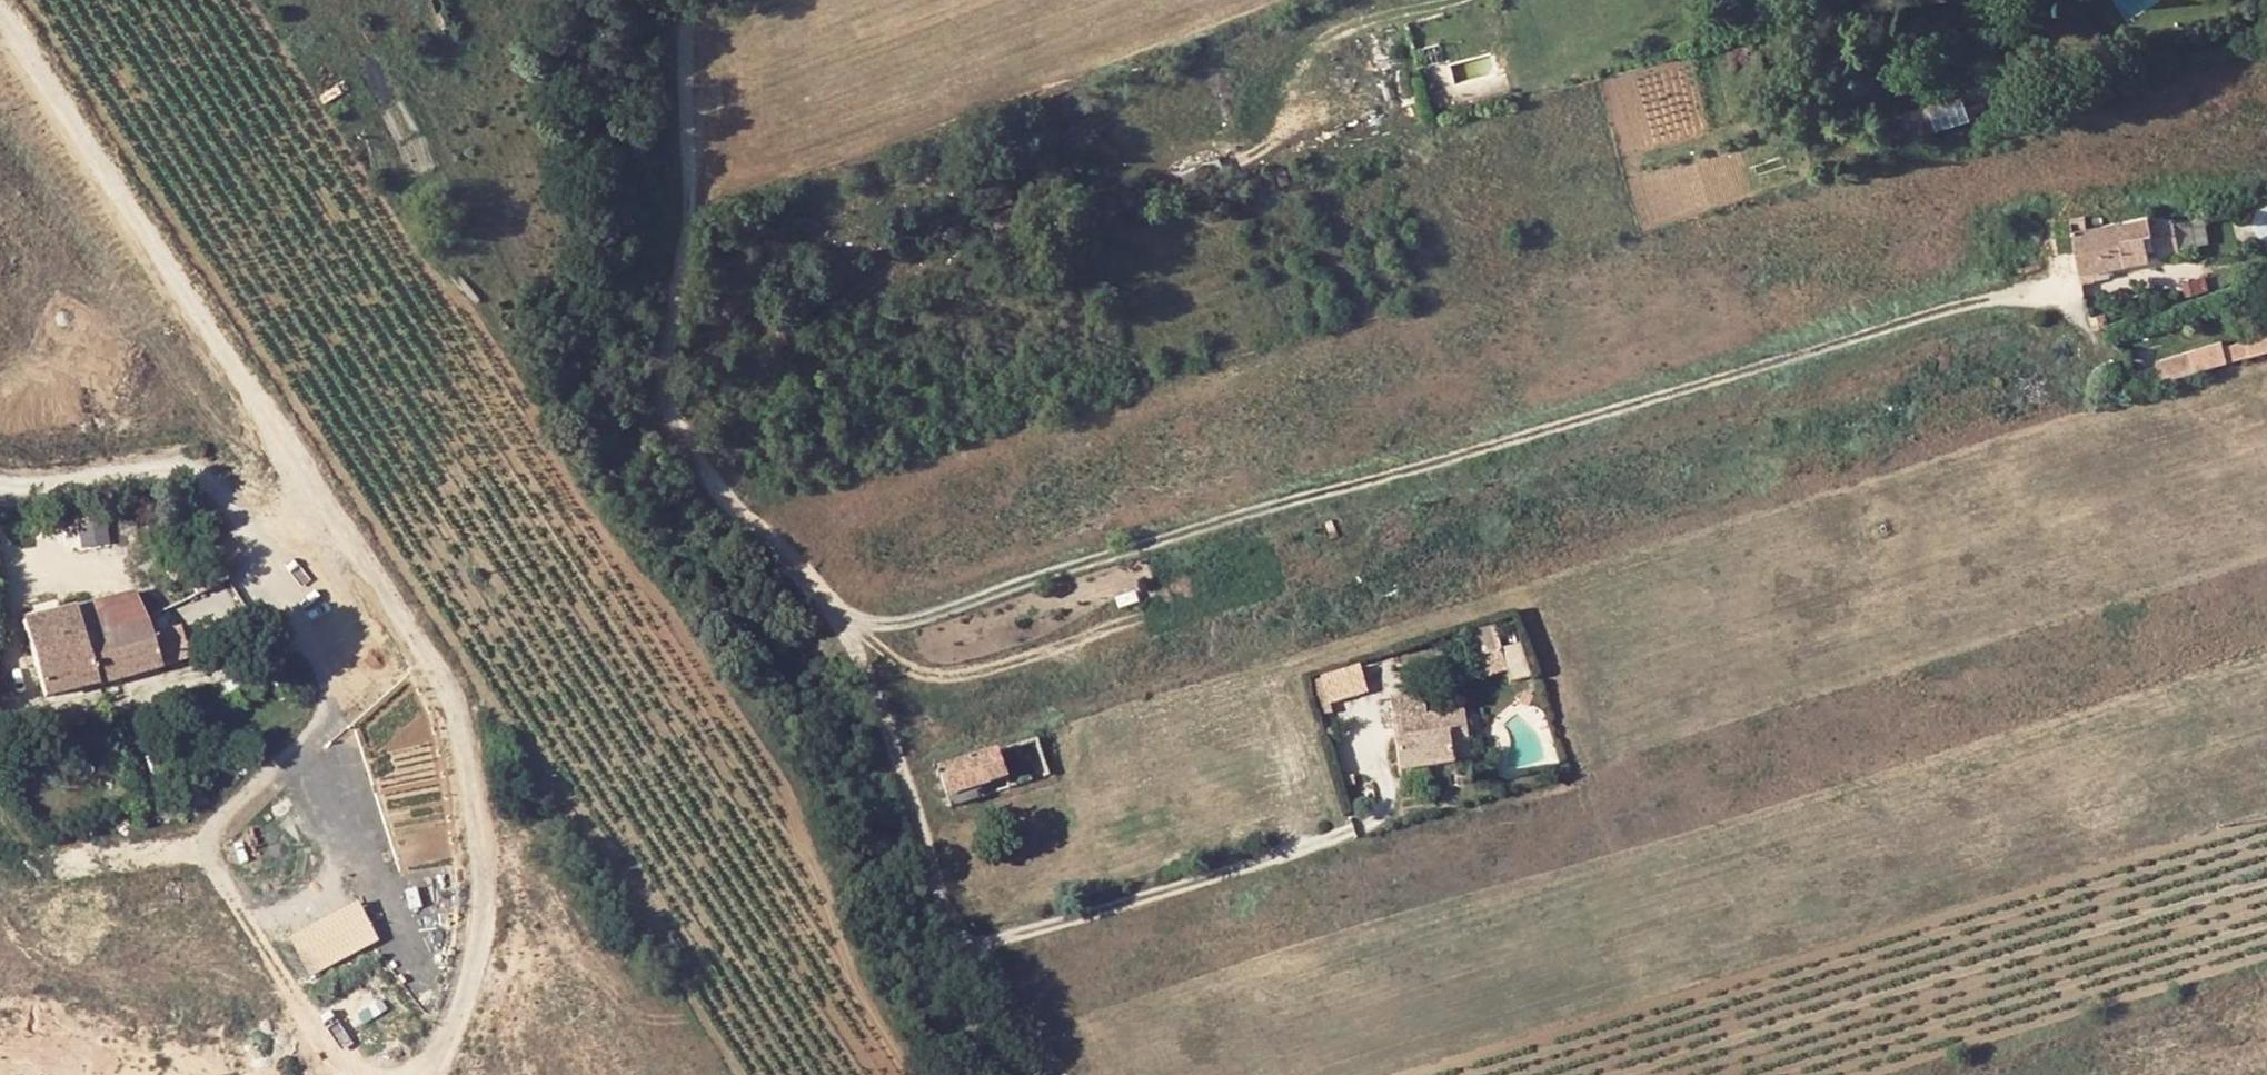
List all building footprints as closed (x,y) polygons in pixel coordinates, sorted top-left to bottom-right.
[(451,17),(444,0),(432,0),(442,22),(451,17)] [(1963,93),(1971,117),(1999,108),(1992,90),(1984,91),(1982,85),(1962,91),(1963,93)] [(1930,104),(1938,127),(1971,117),(1963,93),(1930,104)] [(1903,111),(1911,135),(1938,127),(1930,104),(1903,111)] [(2084,214),(2072,217),(2076,249),(2081,270),(2096,269),(2149,261),(2148,256),(2145,233),(2155,232),(2157,254),(2178,252),(2172,218),(2152,217),(2087,226),(2084,214)] [(2145,233),(2148,256),(2157,254),(2155,232),(2145,233)] [(2096,269),(2081,270),(2083,282),(2098,281),(2096,269)] [(2165,378),(2266,348),(2266,327),(2246,333),(2247,340),(2223,347),(2221,340),(2160,360),(2165,378)] [(214,621),(244,604),(226,577),(197,593),(214,621)] [(137,589),(25,619),(45,693),(160,663),(137,589)] [(1511,681),(1528,675),(1517,642),(1500,647),(1511,681)] [(1318,702),(1364,694),(1359,666),(1313,673),(1318,702)] [(1401,770),(1453,762),(1452,757),(1452,748),(1469,745),(1463,712),(1415,719),(1418,737),(1397,739),(1401,770)] [(1452,757),(1470,755),(1469,745),(1452,748),(1452,757)] [(1005,775),(998,749),(941,766),(949,790),(984,780),(1005,775)] [(952,801),(988,792),(984,780),(949,790),(952,801)] [(284,935),(306,976),(376,940),(354,898),(284,935)]
